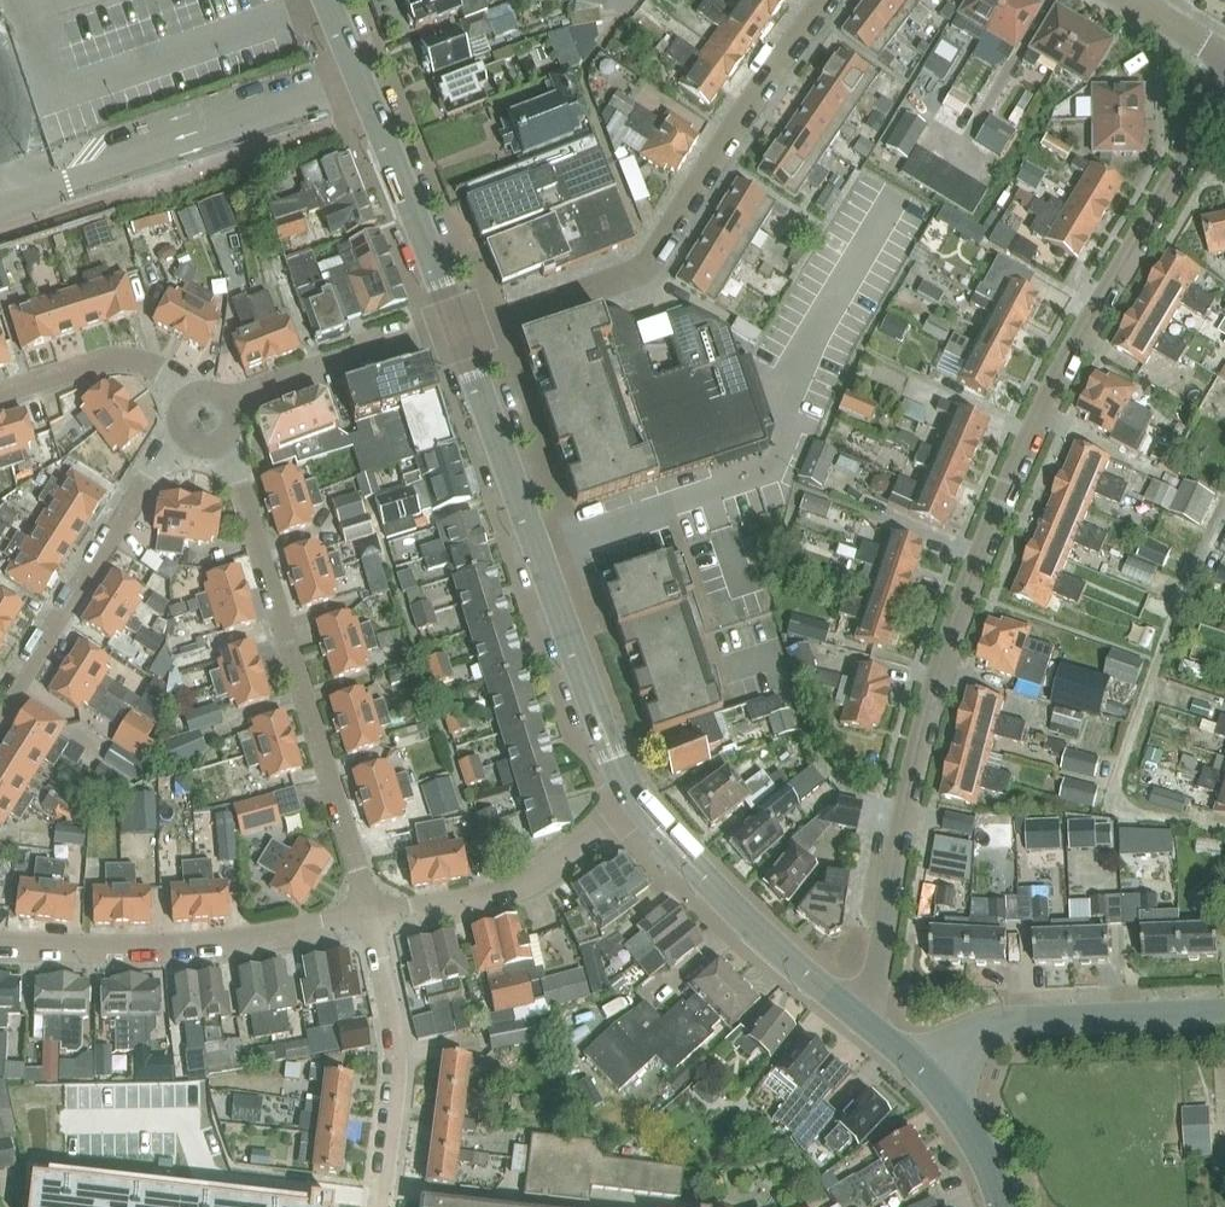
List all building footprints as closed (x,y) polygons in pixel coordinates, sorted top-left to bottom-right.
[(407,14),(405,18),(408,26),(413,28),(414,31),(460,12),(464,23),(488,13),(483,0),(402,0),(407,14)] [(573,4),(602,9),(604,0),(573,0),(573,4)] [(770,22),(741,1),(732,13),(712,0),(706,0),(702,6),(755,44),(770,22)] [(786,0),(741,0),(741,1),(770,22),(786,0)] [(925,23),(894,0),(866,0),(858,10),(896,38),(908,22),(920,30),(925,23)] [(925,23),(931,16),(919,7),(925,0),(894,0),(925,23)] [(987,33),(1006,0),(968,0),(951,28),(962,34),(963,32),(980,43),(987,33)] [(1030,0),(1006,0),(987,33),(1004,43),(996,55),(1007,62),(1041,6),(1040,6),(1030,0)] [(604,24),(602,9),(573,4),(571,4),(573,27),(604,24)] [(464,46),(491,36),(497,33),(494,25),(516,16),(511,5),(460,25),(461,30),(421,46),(427,60),(424,64),(426,69),(430,70),(433,76),(470,61),(464,46)] [(710,44),(739,65),(755,44),(702,6),(696,15),(719,31),(710,44)] [(957,13),(948,6),(940,16),(949,22),(957,13)] [(1058,67),(1084,24),(1056,7),(1022,63),(1033,69),(1040,57),(1058,67)] [(884,54),(896,38),(858,10),(841,33),(889,70),(895,63),(884,54)] [(1086,84),(1112,41),(1084,24),(1058,67),(1086,84)] [(579,60),(597,39),(595,26),(567,31),(579,60)] [(942,39),(923,70),(943,82),(962,51),(942,39)] [(739,65),(710,44),(700,57),(677,41),(671,50),(724,87),(739,65)] [(661,42),(655,51),(665,59),(671,50),(661,42)] [(922,42),(916,50),(923,55),(929,47),(922,42)] [(509,74),(505,66),(518,61),(514,49),(495,57),(498,63),(479,71),(477,64),(431,82),(438,100),(437,104),(439,111),(444,113),(445,116),(486,100),(480,86),(509,74)] [(724,87),(671,50),(665,59),(688,75),(678,88),(708,109),(724,87)] [(839,53),(822,78),(873,113),(878,105),(866,97),(878,80),(839,53)] [(583,122),(585,116),(567,70),(547,78),(549,83),(544,85),(548,95),(553,93),(555,99),(507,118),(508,122),(502,124),(506,134),(501,136),(500,132),(497,132),(505,152),(507,151),(506,147),(510,145),(514,155),(520,153),(521,157),(572,138),(570,135),(577,133),(574,125),(583,122)] [(873,113),(822,78),(806,102),(845,128),(856,112),(868,120),(873,113)] [(1092,121),(1143,121),(1142,88),(1092,88),(1092,121)] [(951,90),(941,107),(959,117),(969,100),(951,90)] [(629,120),(638,106),(618,93),(609,106),(629,120)] [(884,120),(893,106),(882,99),(878,105),(873,113),(884,120)] [(857,137),(845,128),(806,102),(790,126),(828,153),(840,136),(852,144),(857,137)] [(628,121),(608,107),(601,118),(613,145),(628,121)] [(637,108),(629,122),(687,160),(698,143),(688,136),(692,131),(667,115),(661,123),(637,108)] [(1007,123),(1015,128),(1023,115),(1016,110),(1007,123)] [(868,120),(865,125),(877,133),(885,121),(884,120),(873,113),(868,120)] [(906,161),(927,127),(906,113),(884,147),(906,161)] [(999,158),(1014,132),(989,117),(974,143),(999,158)] [(1143,153),(1143,121),(1092,121),(1093,154),(1100,154),(1100,160),(1111,164),(1111,154),(1143,153)] [(666,170),(675,176),(676,177),(687,160),(629,122),(624,129),(647,145),(639,158),(664,174),(666,170)] [(817,169),(828,153),(790,126),(773,150),(824,185),(829,178),(817,169)] [(549,216),(611,192),(597,154),(595,155),(589,138),(571,145),(577,161),(466,203),(481,240),(535,219),(538,227),(551,222),(549,216)] [(1070,163),(1076,153),(1050,138),(1045,149),(1070,163)] [(866,159),(873,150),(863,144),(857,153),(866,159)] [(913,181),(929,156),(917,149),(901,174),(913,181)] [(819,192),(824,185),(773,150),(756,175),(795,202),(807,184),(819,192)] [(940,163),(929,156),(913,181),(925,189),(940,163)] [(321,210),(322,212),(363,196),(348,157),(321,167),(319,163),(301,171),(307,185),(301,187),(304,195),(265,211),(270,223),(303,210),(306,216),(321,210)] [(1107,210),(1122,185),(1091,166),(1077,158),(1073,166),(1086,174),(1075,191),(1107,210)] [(646,186),(636,159),(621,165),(631,192),(646,186)] [(952,170),(940,163),(925,189),(936,196),(952,170)] [(1041,174),(1032,168),(1026,165),(1016,181),(1022,184),(1031,190),(1041,174)] [(964,177),(952,170),(936,196),(948,203),(964,177)] [(834,176),(829,183),(839,190),(844,182),(834,176)] [(975,184),(964,177),(948,203),(960,210),(975,184)] [(736,183),(721,208),(761,233),(771,215),(784,223),(789,215),(736,183)] [(987,191),(975,184),(960,210),(971,217),(987,191)] [(840,196),(827,187),(814,207),(826,215),(840,196)] [(1028,211),(1034,200),(1020,191),(1015,199),(1022,203),(1020,207),(1028,211)] [(1092,235),(1107,210),(1075,191),(1065,207),(1051,199),(1046,207),(1092,235)] [(630,242),(611,192),(549,216),(551,222),(538,227),(538,228),(486,248),(501,287),(540,273),(542,278),(630,242)] [(233,217),(225,195),(197,206),(206,228),(233,217)] [(375,225),(363,196),(322,212),(330,234),(343,229),(346,236),(375,225)] [(1029,231),(1045,240),(1077,260),(1092,235),(1046,207),(1035,200),(1027,213),(1037,219),(1029,231)] [(207,236),(196,208),(179,215),(190,242),(207,236)] [(750,250),(761,233),(721,208),(706,233),(758,265),(763,257),(750,250)] [(977,246),(985,232),(943,208),(935,222),(977,246)] [(131,226),(133,235),(171,224),(168,215),(131,226)] [(1204,220),(1211,256),(1224,253),(1224,215),(1204,220)] [(283,241),(306,233),(300,216),(277,224),(283,241)] [(796,219),(791,226),(804,234),(808,227),(796,219)] [(106,222),(82,229),(90,252),(113,245),(106,222)] [(333,280),(330,281),(345,324),(362,318),(363,320),(406,302),(378,233),(350,244),(353,251),(339,256),(344,269),(331,275),(333,280)] [(753,273),(758,265),(706,233),(690,258),(730,282),(741,265),(753,273)] [(996,245),(1007,251),(1013,242),(1001,235),(996,245)] [(62,236),(53,239),(56,249),(66,246),(62,236)] [(928,257),(926,251),(917,246),(909,258),(927,269),(932,260),(928,257)] [(1020,246),(1015,255),(1030,264),(1036,255),(1020,246)] [(27,268),(39,264),(35,250),(23,254),(27,268)] [(312,253),(286,263),(301,303),(315,297),(311,287),(323,283),(312,253)] [(788,263),(796,268),(801,259),(793,254),(788,263)] [(1216,301),(1193,287),(1202,272),(1171,254),(1157,278),(1211,310),(1216,301)] [(174,278),(190,286),(195,276),(188,255),(177,259),(179,267),(174,278)] [(720,300),(730,282),(690,258),(675,284),(727,316),(732,307),(720,300)] [(1032,276),(998,258),(982,288),(980,287),(975,296),(1027,323),(1031,316),(1028,315),(1038,296),(1025,290),(1032,276)] [(11,288),(4,265),(0,266),(0,292),(11,288)] [(92,273),(108,324),(137,315),(124,275),(110,279),(107,268),(92,273)] [(763,268),(758,276),(768,282),(773,274),(763,268)] [(87,287),(65,293),(78,334),(108,324),(92,273),(83,275),(87,287)] [(1143,301),(1174,319),(1182,305),(1206,319),(1211,310),(1157,278),(1143,301)] [(348,330),(345,324),(330,281),(312,288),(316,299),(302,304),(316,342),(348,330)] [(917,293),(939,305),(944,296),(923,283),(917,293)] [(153,323),(178,337),(203,292),(191,285),(185,296),(178,292),(175,296),(169,293),(153,323)] [(213,297),(203,292),(178,337),(203,350),(219,320),(213,317),(215,312),(208,308),(213,297)] [(78,334),(65,293),(38,302),(50,342),(78,334)] [(267,293),(247,301),(270,362),(297,352),(285,320),(279,323),(267,293)] [(1023,330),(1027,323),(975,296),(971,305),(984,312),(986,308),(993,311),(983,330),(1012,346),(1021,328),(1023,330)] [(270,362),(247,301),(246,298),(234,302),(244,330),(236,333),(238,337),(231,340),(243,372),(270,362)] [(1166,332),(1174,319),(1143,301),(1129,324),(1183,357),(1189,347),(1166,332)] [(21,351),(50,342),(38,302),(9,311),(21,351)] [(655,380),(639,334),(638,330),(637,327),(635,325),(632,322),(630,320),(627,318),(624,316),(621,315),(618,314),(615,313),(611,312),(608,312),(605,313),(601,314),(519,341),(533,380),(541,378),(545,390),(537,393),(571,496),(574,501),(575,502),(580,504),(582,505),(587,504),(766,444),(728,329),(692,311),(663,321),(680,371),(655,380)] [(888,313),(880,331),(901,341),(910,323),(888,313)] [(931,315),(924,329),(946,341),(953,326),(931,315)] [(756,346),(763,334),(738,319),(731,331),(756,346)] [(1129,324),(1115,348),(1145,366),(1154,351),(1178,366),(1183,357),(1129,324)] [(1003,364),(1012,346),(983,330),(972,351),(965,348),(968,343),(954,336),(950,344),(1002,371),(1005,365),(1003,364)] [(998,379),(1002,371),(950,344),(945,354),(958,361),(961,356),(968,360),(957,380),(987,395),(996,378),(998,379)] [(366,476),(415,461),(455,449),(446,421),(436,389),(428,361),(372,378),(387,427),(366,433),(354,437),(366,476)] [(1090,394),(1151,424),(1155,415),(1130,403),(1138,388),(1112,376),(1110,380),(1099,375),(1090,394)] [(342,386),(343,389),(354,426),(363,423),(366,433),(387,427),(372,378),(372,377),(342,386)] [(94,428),(98,432),(129,408),(111,385),(104,389),(103,387),(82,404),(85,408),(81,411),(83,413),(78,417),(89,432),(94,428)] [(840,408),(871,422),(878,405),(847,391),(840,408)] [(1146,434),(1151,424),(1090,394),(1082,412),(1092,417),(1089,423),(1115,435),(1121,422),(1146,434)] [(316,397),(288,407),(309,465),(321,461),(319,458),(355,446),(353,438),(336,434),(325,402),(316,397)] [(1215,416),(1224,421),(1224,397),(1215,416)] [(923,426),(929,411),(905,401),(899,415),(923,426)] [(954,414),(945,435),(978,449),(990,422),(941,401),(937,411),(947,415),(948,412),(954,414)] [(297,468),(309,465),(288,407),(261,417),(256,426),(272,471),(295,463),(297,468)] [(146,430),(129,408),(98,432),(113,452),(117,449),(120,453),(142,437),(140,435),(146,430)] [(22,452),(28,450),(26,446),(33,444),(23,412),(0,420),(0,434),(11,468),(15,467),(21,486),(31,483),(22,452)] [(1193,430),(1176,422),(1170,435),(1187,443),(1193,430)] [(66,449),(83,441),(77,428),(60,436),(66,449)] [(66,457),(53,431),(35,437),(46,465),(66,457)] [(913,453),(919,440),(901,432),(895,445),(913,453)] [(11,468),(0,434),(0,471),(11,468)] [(1183,442),(1164,434),(1153,459),(1172,468),(1183,442)] [(966,475),(978,449),(945,435),(936,454),(931,452),(932,449),(922,445),(918,454),(966,475)] [(799,479),(822,489),(837,453),(814,443),(799,479)] [(1130,486),(1105,475),(1112,460),(1079,446),(1068,472),(1125,496),(1130,486)] [(415,485),(416,489),(463,475),(455,449),(415,461),(419,473),(404,478),(407,488),(415,485)] [(930,468),(922,487),(955,501),(966,475),(918,454),(913,464),(924,468),(925,465),(930,468)] [(398,489),(392,468),(358,479),(364,499),(398,489)] [(1068,472),(1058,497),(1090,510),(1097,495),(1121,506),(1125,496),(1068,472)] [(270,509),(322,494),(318,481),(303,486),(301,479),(296,480),(294,473),(262,482),(270,509)] [(46,494),(90,522),(106,497),(71,474),(63,487),(54,481),(46,494)] [(40,475),(35,483),(45,489),(50,481),(40,475)] [(426,496),(430,512),(470,500),(463,475),(416,489),(419,498),(426,496)] [(943,529),(955,501),(922,487),(921,490),(897,479),(886,504),(943,529)] [(1143,503),(1199,529),(1214,497),(1186,484),(1180,496),(1153,483),(1143,503)] [(375,500),(387,539),(416,530),(413,518),(420,516),(412,489),(375,500)] [(38,525),(73,548),(90,522),(46,494),(40,503),(49,508),(38,525)] [(313,519),(310,509),(325,505),(322,494),(270,509),(278,537),(310,527),(308,520),(313,519)] [(367,516),(360,494),(335,502),(348,544),(377,535),(370,515),(367,516)] [(827,521),(832,505),(805,495),(799,511),(827,521)] [(1084,526),(1090,510),(1058,497),(1047,521),(1105,545),(1109,536),(1084,526)] [(182,556),(189,501),(161,498),(160,505),(157,505),(154,532),(159,533),(156,553),(182,556)] [(185,551),(186,541),(210,544),(211,538),(216,539),(219,513),(217,512),(218,505),(189,501),(182,556),(184,556),(185,551)] [(0,512),(0,520),(11,527),(18,516),(3,507),(0,512)] [(432,557),(483,542),(475,516),(437,527),(442,544),(429,548),(432,557)] [(1047,521),(1037,546),(1070,560),(1076,545),(1101,555),(1105,545),(1047,521)] [(57,573),(73,548),(38,525),(28,542),(19,536),(13,545),(57,573)] [(864,545),(860,555),(916,573),(918,566),(916,565),(922,546),(891,536),(884,556),(876,554),(878,550),(864,545)] [(1170,553),(1143,541),(1136,558),(1163,570),(1170,553)] [(491,568),(483,542),(432,557),(423,560),(427,572),(449,565),(453,579),(491,568)] [(6,557),(15,562),(6,576),(41,599),(57,573),(13,545),(6,557)] [(285,555),(293,582),(343,567),(339,555),(326,559),(323,551),(318,552),(316,546),(285,555)] [(1063,575),(1070,560),(1037,546),(1026,570),(1084,595),(1088,585),(1063,575)] [(193,552),(185,551),(184,556),(184,563),(192,564),(193,552)] [(222,552),(214,554),(216,564),(224,562),(222,552)] [(147,553),(140,563),(158,575),(158,574),(164,565),(147,553)] [(620,615),(674,597),(694,591),(682,554),(600,581),(612,617),(620,615)] [(913,581),(916,573),(860,555),(857,565),(871,569),(873,565),(880,568),(873,588),(905,598),(911,580),(913,581)] [(164,565),(158,574),(171,582),(179,570),(167,561),(164,565)] [(1072,562),(1069,574),(1093,581),(1096,569),(1072,562)] [(1224,585),(1224,567),(1221,565),(1214,580),(1224,585)] [(343,567),(293,582),(301,610),(333,600),(331,593),(336,592),(333,583),(346,579),(343,567)] [(499,594),(491,568),(453,579),(461,605),(499,594)] [(198,599),(202,611),(246,597),(237,569),(206,579),(209,586),(203,587),(206,596),(198,599)] [(402,594),(417,590),(411,569),(396,573),(402,594)] [(1084,595),(1026,570),(1016,596),(1048,610),(1055,594),(1080,605),(1084,595)] [(143,625),(131,617),(141,601),(137,599),(141,593),(111,575),(96,598),(142,627),(143,625)] [(361,588),(365,600),(377,597),(373,585),(361,588)] [(899,618),(905,598),(873,588),(866,610),(859,607),(860,603),(846,598),(843,606),(899,625),(901,618),(899,618)] [(171,603),(155,594),(148,607),(164,616),(171,603)] [(461,605),(469,631),(507,620),(499,594),(461,605)] [(7,633),(22,609),(0,595),(0,629),(7,633)] [(255,625),(246,597),(202,611),(206,624),(213,622),(216,630),(222,628),(224,634),(255,625)] [(706,691),(674,597),(620,615),(624,627),(616,630),(624,653),(635,650),(643,674),(632,678),(651,735),(722,711),(714,688),(706,691)] [(142,627),(96,598),(81,622),(110,641),(114,635),(118,638),(126,626),(138,634),(142,627)] [(410,608),(414,619),(434,613),(430,602),(410,608)] [(187,614),(185,605),(168,610),(171,619),(187,614)] [(896,633),(899,625),(843,606),(840,617),(854,622),(855,617),(863,619),(856,640),(888,651),(894,632),(896,633)] [(438,625),(434,613),(414,619),(417,631),(438,625)] [(825,646),(830,626),(792,615),(787,635),(825,646)] [(158,621),(150,616),(144,625),(163,636),(167,624),(158,621)] [(317,626),(325,653),(376,638),(372,625),(358,629),(355,621),(350,623),(348,616),(317,626)] [(515,645),(507,620),(469,631),(477,657),(515,645)] [(1004,626),(994,622),(987,642),(1052,662),(1055,652),(1029,644),(1034,629),(1006,620),(1004,626)] [(142,629),(134,642),(155,655),(161,645),(163,642),(142,629)] [(389,634),(377,637),(381,649),(393,645),(389,634)] [(376,638),(325,653),(334,680),(365,671),(363,665),(368,663),(365,653),(379,649),(376,638)] [(202,639),(195,641),(198,651),(205,649),(202,639)] [(807,642),(785,649),(794,677),(815,670),(807,642)] [(1044,687),(1052,662),(987,642),(981,661),(992,664),(991,670),(1044,687)] [(128,693),(104,678),(108,671),(104,668),(108,663),(79,645),(64,668),(108,697),(108,696),(121,704),(128,693)] [(161,645),(147,673),(163,681),(172,664),(161,645)] [(215,686),(260,672),(251,645),(220,655),(222,662),(217,663),(220,673),(212,675),(215,686)] [(523,671),(515,645),(477,657),(485,683),(523,671)] [(1105,678),(1137,689),(1146,662),(1114,651),(1105,678)] [(430,672),(450,666),(447,654),(426,661),(430,672)] [(176,662),(174,662),(169,693),(184,689),(176,662)] [(1180,673),(1203,682),(1207,670),(1184,662),(1180,673)] [(450,666),(430,672),(434,684),(454,678),(450,666)] [(839,693),(887,706),(890,696),(888,695),(891,682),(885,680),(887,674),(858,666),(853,681),(844,678),(839,693)] [(405,667),(387,672),(392,686),(409,681),(405,667)] [(108,697),(64,668),(48,692),(77,711),(80,705),(84,708),(86,706),(97,713),(108,697)] [(1091,715),(1102,677),(1069,668),(1065,680),(1061,679),(1053,704),(1091,715)] [(531,697),(523,671),(485,683),(493,709),(531,697)] [(828,704),(836,676),(820,671),(816,685),(807,683),(803,696),(828,704)] [(220,699),(227,697),(230,705),(235,703),(237,709),(268,699),(260,672),(215,686),(220,699)] [(169,690),(156,682),(137,713),(158,725),(165,706),(161,703),(169,690)] [(330,701),(338,729),(389,713),(386,703),(372,707),(369,697),(363,699),(361,692),(330,701)] [(1029,725),(1002,717),(1006,702),(971,692),(964,719),(1026,736),(1029,725)] [(882,717),(884,717),(887,706),(839,693),(836,705),(847,708),(842,725),(871,733),(872,727),(878,729),(882,717)] [(539,723),(531,697),(493,709),(501,735),(539,723)] [(783,712),(778,697),(747,707),(752,723),(768,718),(775,739),(796,733),(789,710),(783,712)] [(108,699),(98,715),(111,723),(121,707),(108,699)] [(1195,702),(1191,713),(1208,719),(1212,708),(1195,702)] [(88,751),(61,734),(65,727),(30,704),(14,730),(60,759),(63,755),(78,765),(88,751)] [(192,736),(224,724),(217,704),(184,715),(192,736)] [(446,724),(467,718),(464,706),(443,712),(446,724)] [(1079,741),(1086,716),(1057,709),(1046,752),(1053,754),(1052,758),(1064,762),(1070,739),(1079,741)] [(112,743),(115,745),(144,764),(152,751),(145,746),(157,728),(132,712),(112,743)] [(389,713),(338,729),(346,756),(378,746),(376,740),(381,738),(379,729),(392,725),(389,713)] [(248,756),(292,743),(284,715),(253,725),(254,731),(249,733),(252,742),(244,744),(248,756)] [(708,762),(702,749),(722,741),(712,715),(688,725),(692,735),(661,747),(673,776),(708,762)] [(467,718),(446,724),(450,737),(471,730),(467,718)] [(958,745),(992,754),(996,738),(1023,746),(1026,736),(964,719),(958,745)] [(501,735),(509,761),(547,749),(539,723),(501,735)] [(1216,737),(1220,727),(1208,723),(1205,733),(1216,737)] [(430,741),(426,726),(393,735),(398,751),(430,741)] [(1220,727),(1216,737),(1224,740),(1224,729),(1220,727)] [(14,730),(0,752),(0,756),(33,777),(45,759),(56,766),(60,759),(14,730)] [(208,754),(200,733),(161,748),(169,768),(208,754)] [(252,770),(260,768),(262,775),(267,774),(269,780),(301,770),(292,743),(248,756),(252,770)] [(137,782),(147,766),(144,764),(115,745),(104,761),(137,782)] [(988,769),(992,754),(958,745),(951,771),(1012,787),(1015,777),(988,769)] [(555,775),(547,749),(509,761),(517,787),(555,775)] [(1096,779),(1102,759),(1068,750),(1063,771),(1096,779)] [(1147,763),(1159,767),(1163,756),(1151,752),(1147,763)] [(33,777),(0,756),(0,792),(29,810),(35,799),(24,792),(33,777)] [(462,775),(483,769),(479,757),(458,763),(462,775)] [(1185,759),(1181,770),(1195,775),(1199,765),(1185,759)] [(128,781),(101,764),(94,776),(121,793),(128,781)] [(816,765),(789,781),(801,800),(828,784),(816,765)] [(353,775),(361,802),(410,787),(410,786),(407,775),(394,779),(391,770),(386,772),(384,766),(353,775)] [(483,769),(462,775),(466,787),(486,781),(483,769)] [(1203,780),(1224,787),(1224,781),(1219,779),(1220,775),(1206,770),(1203,780)] [(739,788),(726,771),(688,800),(710,829),(742,804),(748,812),(774,792),(760,772),(739,788)] [(951,771),(944,798),(978,807),(982,790),(1010,797),(1012,787),(951,771)] [(407,777),(410,786),(418,784),(415,775),(407,777)] [(563,801),(555,775),(517,787),(525,813),(563,801)] [(432,821),(461,812),(451,779),(422,788),(432,821)] [(1094,809),(1100,789),(1066,780),(1060,800),(1094,809)] [(1203,780),(1200,790),(1214,794),(1215,790),(1223,792),(1216,814),(1224,817),(1224,787),(1203,780)] [(410,787),(361,802),(369,829),(400,820),(398,814),(404,812),(401,803),(414,799),(410,787)] [(752,866),(783,837),(772,825),(797,803),(784,788),(765,805),(767,808),(730,841),(752,866)] [(301,811),(296,791),(273,796),(278,816),(301,811)] [(1157,791),(1152,808),(1183,817),(1188,800),(1157,791)] [(0,792),(0,827),(1,828),(10,813),(22,821),(29,810),(0,792)] [(77,807),(51,793),(44,805),(69,820),(77,807)] [(136,797),(122,798),(124,835),(158,833),(156,793),(135,794),(136,797)] [(235,807),(243,835),(280,825),(273,797),(235,807)] [(805,829),(806,829),(820,839),(829,826),(856,832),(862,805),(840,799),(805,829)] [(571,827),(563,801),(525,813),(533,839),(571,827)] [(478,828),(499,821),(496,810),(475,816),(478,828)] [(238,862),(233,815),(217,817),(222,863),(238,862)] [(973,837),(976,821),(948,816),(945,831),(973,837)] [(1063,850),(1061,820),(1027,821),(1028,852),(1063,850)] [(1096,820),(1070,822),(1072,850),(1098,849),(1098,847),(1114,846),(1112,824),(1096,825),(1096,820)] [(499,821),(478,828),(482,839),(503,833),(499,821)] [(443,822),(429,825),(438,883),(466,878),(461,845),(447,847),(443,822)] [(1012,846),(1012,824),(981,825),(981,847),(1012,846)] [(411,887),(438,883),(429,825),(414,827),(418,852),(406,854),(411,887)] [(56,827),(54,843),(83,846),(84,830),(56,827)] [(806,858),(820,841),(806,829),(789,845),(792,848),(763,883),(788,903),(817,867),(806,858)] [(1136,832),(1137,857),(1157,856),(1155,833),(1136,832)] [(937,839),(932,870),(972,877),(974,845),(937,839)] [(1220,858),(1222,844),(1198,840),(1196,854),(1220,858)] [(272,841),(264,854),(314,884),(329,861),(299,843),(292,854),(272,841)] [(299,908),(314,884),(264,854),(257,866),(277,879),(270,890),(299,908)] [(632,899),(648,888),(634,870),(634,871),(626,860),(618,858),(607,866),(601,866),(571,888),(585,908),(564,919),(580,949),(592,995),(608,991),(597,949),(599,949),(608,962),(625,952),(621,946),(626,943),(619,932),(621,930),(615,921),(636,905),(632,899)] [(16,916),(43,920),(51,862),(37,860),(33,883),(21,882),(16,916)] [(66,864),(51,862),(43,920),(70,924),(75,890),(62,888),(66,864)] [(211,862),(196,863),(200,921),(228,919),(225,885),(213,886),(211,862)] [(173,923),(200,921),(196,863),(181,864),(183,888),(170,889),(173,923)] [(134,866),(119,867),(121,925),(149,924),(148,889),(134,889),(134,866)] [(93,926),(121,925),(119,867),(104,867),(105,890),(92,890),(93,926)] [(815,891),(796,914),(827,939),(829,940),(830,941),(832,941),(834,941),(835,941),(837,940),(838,939),(839,937),(840,936),(840,934),(846,894),(845,894),(848,877),(833,875),(830,893),(815,891)] [(953,910),(956,891),(939,888),(936,908),(953,910)] [(1019,890),(1020,924),(1036,923),(1035,921),(1051,920),(1049,889),(1019,890)] [(1207,893),(1204,908),(1219,910),(1222,895),(1207,893)] [(1123,926),(1140,925),(1139,895),(1122,896),(1123,926)] [(1183,959),(1181,929),(1179,929),(1178,913),(1157,914),(1157,895),(1143,895),(1145,960),(1183,959)] [(1123,926),(1122,896),(1106,896),(1107,926),(1123,926)] [(1090,919),(1106,919),(1105,897),(1089,897),(1090,919)] [(989,902),(990,921),(1008,920),(1007,901),(989,902)] [(629,944),(642,960),(686,924),(669,903),(637,929),(641,935),(629,944)] [(933,961),(969,963),(970,934),(971,922),(947,920),(946,932),(935,931),(933,961)] [(515,921),(493,926),(503,970),(501,970),(511,1013),(533,1007),(523,965),(530,963),(525,939),(519,940),(515,921)] [(971,922),(970,934),(969,963),(1007,966),(1008,936),(999,936),(1000,923),(971,921),(971,922)] [(1036,965),(1074,963),(1072,922),(1050,923),(1050,934),(1035,935),(1036,965)] [(1110,933),(1088,933),(1088,922),(1072,922),(1074,963),(1111,962),(1110,933)] [(703,945),(686,924),(642,960),(654,975),(666,965),(670,970),(703,945)] [(495,1016),(511,1013),(501,970),(503,970),(493,926),(471,931),(476,951),(470,952),(476,976),(485,974),(495,1016)] [(1219,928),(1181,929),(1183,959),(1220,958),(1219,928)] [(469,1030),(462,1001),(457,980),(468,978),(462,954),(456,955),(452,936),(429,941),(452,1034),(469,1030)] [(437,1038),(452,1034),(429,941),(408,946),(413,966),(408,967),(414,990),(425,988),(437,1038)] [(357,1023),(354,1000),(360,999),(356,976),(350,976),(347,956),(325,960),(336,1027),(357,1023)] [(336,1027),(325,960),(303,963),(307,983),(302,984),(306,1008),(317,1006),(321,1029),(336,1027)] [(611,1028),(584,1057),(620,1095),(657,1059),(738,980),(718,960),(688,988),(696,996),(685,1006),(682,1003),(662,1021),(645,1003),(611,1028)] [(283,966),(261,970),(271,1037),(288,1034),(285,1012),(295,1010),(292,986),(287,987),(283,966)] [(255,1039),(271,1037),(261,970),(239,973),(242,994),(237,995),(240,1018),(252,1017),(255,1039)] [(591,999),(583,970),(541,981),(548,1010),(591,999)] [(218,976),(197,979),(204,1045),(221,1043),(219,1020),(229,1019),(226,996),(220,996),(218,976)] [(615,994),(627,984),(620,976),(608,985),(615,994)] [(6,1030),(6,1017),(18,1018),(19,981),(8,980),(8,978),(0,978),(0,1029),(6,1030)] [(43,1043),(60,1044),(62,980),(45,979),(45,982),(35,981),(34,1018),(44,1018),(44,1029),(43,1043)] [(188,1047),(204,1045),(197,979),(175,981),(177,1001),(172,1002),(174,1025),(185,1023),(188,1047)] [(62,980),(60,1044),(63,1044),(63,1053),(78,1054),(83,1050),(84,1019),(87,1020),(88,984),(78,983),(78,981),(62,980)] [(738,980),(657,1059),(673,1076),(714,1036),(711,1032),(722,1022),(729,1030),(758,1001),(738,980)] [(115,1020),(116,1043),(116,1054),(131,1054),(129,981),(112,982),(112,985),(101,985),(102,1020),(115,1020)] [(129,981),(131,1054),(135,1053),(146,1053),(145,1019),(158,1019),(157,984),(147,984),(147,981),(129,981)] [(770,1010),(749,1036),(740,1027),(723,1043),(746,1062),(757,1048),(770,1058),(793,1029),(770,1010)] [(486,1029),(515,1024),(513,1014),(484,1019),(483,1013),(468,1016),(470,1029),(486,1026),(486,1029)] [(556,1038),(552,1017),(515,1024),(486,1029),(490,1052),(522,1046),(524,1057),(541,1053),(539,1042),(556,1038)] [(34,1018),(33,1043),(43,1043),(44,1029),(44,1018),(34,1018)] [(237,1020),(220,1021),(222,1044),(207,1046),(209,1073),(242,1070),(237,1020)] [(341,1054),(370,1050),(366,1023),(337,1027),(341,1054)] [(335,1031),(308,1036),(312,1058),(339,1053),(335,1031)] [(25,1080),(26,1062),(8,1062),(8,1033),(0,1033),(0,1079),(25,1080)] [(837,1114),(824,1099),(831,1090),(835,1094),(852,1076),(835,1061),(818,1080),(811,1075),(826,1056),(802,1036),(773,1071),(774,1071),(762,1086),(784,1105),(772,1119),(795,1136),(792,1138),(805,1152),(837,1114)] [(307,1042),(286,1045),(289,1063),(311,1059),(307,1042)] [(58,1045),(43,1045),(43,1084),(58,1084),(58,1045)] [(207,1073),(204,1045),(188,1047),(187,1047),(184,1053),(187,1075),(207,1073)] [(257,1049),(260,1065),(275,1062),(272,1047),(257,1049)] [(113,1048),(96,1048),(96,1078),(113,1078),(113,1048)] [(146,1053),(135,1053),(135,1081),(170,1081),(170,1062),(147,1063),(147,1053),(146,1053)] [(75,1081),(93,1081),(93,1055),(86,1055),(76,1062),(75,1081)] [(441,1058),(437,1090),(481,1096),(481,1093),(466,1091),(469,1069),(484,1071),(485,1060),(470,1058),(470,1061),(441,1058)] [(299,1065),(285,1064),(284,1078),(298,1079),(299,1065)] [(666,1083),(676,1093),(692,1079),(682,1068),(666,1083)] [(306,1102),(306,1106),(349,1111),(353,1078),(325,1075),(325,1072),(310,1071),(309,1081),(324,1083),(322,1098),(322,1104),(306,1102)] [(589,1112),(604,1103),(590,1078),(568,1090),(571,1100),(581,1095),(589,1112)] [(705,1078),(692,1091),(708,1106),(721,1093),(705,1078)] [(11,1109),(4,1081),(0,1082),(0,1111),(11,1109)] [(480,1104),(481,1096),(437,1090),(433,1122),(476,1127),(477,1125),(462,1123),(464,1102),(480,1104)] [(858,1145),(888,1114),(883,1109),(886,1106),(874,1094),(871,1097),(866,1093),(836,1124),(839,1127),(824,1143),(837,1156),(852,1140),(858,1145)] [(255,1119),(257,1098),(229,1095),(227,1116),(255,1119)] [(345,1143),(349,1111),(306,1106),(305,1113),(320,1115),(318,1135),(302,1133),(302,1138),(345,1143)] [(0,1111),(0,1143),(18,1139),(11,1109),(0,1111)] [(1185,1149),(1214,1147),(1211,1109),(1183,1111),(1185,1149)] [(475,1137),(476,1127),(433,1122),(429,1153),(473,1159),(473,1156),(458,1154),(460,1135),(475,1137)] [(840,1206),(868,1190),(867,1190),(926,1155),(911,1130),(874,1152),(880,1162),(854,1177),(830,1191),(840,1206)] [(612,1131),(600,1141),(607,1149),(619,1140),(612,1131)] [(680,1199),(683,1169),(603,1160),(596,1143),(531,1135),(524,1196),(581,1203),(582,1198),(590,1199),(591,1189),(680,1199)] [(341,1176),(345,1143),(302,1138),(301,1145),(316,1147),(313,1173),(341,1176)] [(10,1143),(0,1145),(0,1172),(15,1168),(10,1143)] [(524,1174),(527,1148),(515,1146),(511,1173),(524,1174)] [(268,1164),(269,1152),(251,1151),(250,1163),(268,1164)] [(472,1167),(473,1159),(429,1153),(425,1186),(453,1189),(456,1165),(472,1167)] [(486,1168),(488,1155),(474,1154),(472,1167),(486,1168)] [(941,1181),(926,1155),(867,1190),(868,1190),(874,1201),(869,1203),(872,1206),(873,1206),(898,1193),(904,1203),(941,1181)] [(31,1179),(28,1206),(272,1206),(31,1179)]
